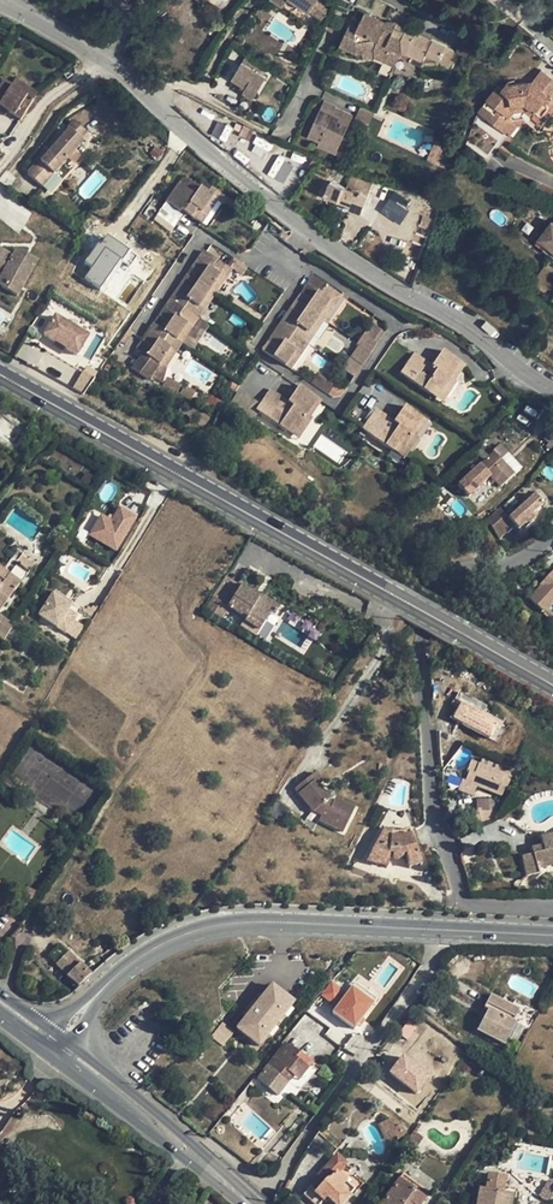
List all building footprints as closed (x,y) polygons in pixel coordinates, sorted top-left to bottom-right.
[(303,21),(317,0),(272,0),(303,21)] [(387,23),(365,13),(357,28),(349,25),(340,45),(356,53),(362,52),(374,51),(375,56),(376,57),(386,62),(388,57),(397,61),(400,56),(402,52),(401,38),(404,32),(394,27),(387,23)] [(325,23),(323,28),(338,36),(343,26),(328,18),(325,23)] [(406,28),(396,23),(394,27),(404,32),(406,28)] [(401,38),(402,52),(412,56),(423,61),(438,60),(442,65),(448,69),(456,52),(432,41),(423,41),(415,37),(416,33),(406,28),(404,32),(401,38)] [(469,59),(476,46),(463,39),(456,53),(469,59)] [(423,61),(412,56),(410,61),(422,67),(423,61)] [(388,57),(386,62),(395,66),(397,61),(388,57)] [(242,62),(232,78),(247,86),(244,91),(254,97),(267,77),(242,62)] [(477,112),(478,113),(474,121),(466,143),(489,160),(498,148),(508,135),(505,133),(514,120),(523,118),(529,124),(538,131),(552,112),(552,104),(550,101),(552,97),(552,95),(552,79),(541,69),(532,81),(510,84),(505,91),(498,86),(477,112)] [(34,100),(38,94),(16,80),(12,86),(34,100)] [(34,100),(12,86),(3,81),(0,86),(0,107),(21,120),(34,100)] [(336,107),(324,101),(321,108),(333,114),(336,108),(336,107)] [(352,115),(342,111),(339,116),(333,114),(321,108),(309,135),(321,140),(322,137),(340,145),(352,115)] [(336,108),(333,114),(339,116),(342,111),(336,108)] [(358,119),(369,122),(373,112),(361,109),(358,119)] [(518,126),(514,120),(505,133),(508,135),(509,136),(518,126)] [(87,133),(74,121),(67,128),(70,130),(36,168),(34,166),(27,174),(42,187),(83,142),(80,140),(87,133)] [(217,122),(213,135),(222,138),(226,125),(217,122)] [(321,140),(319,144),(337,152),(340,145),(322,137),(321,140)] [(437,140),(428,160),(437,164),(442,153),(445,144),(437,140)] [(357,152),(362,154),(366,145),(361,143),(357,152)] [(445,144),(442,153),(448,156),(451,147),(445,144)] [(286,148),(281,159),(291,163),(293,160),(303,165),(307,157),(286,148)] [(442,153),(437,164),(443,167),(448,156),(442,153)] [(374,179),(359,174),(354,185),(369,190),(374,179)] [(215,190),(202,181),(198,186),(183,176),(153,221),(169,233),(182,215),(179,214),(181,211),(188,215),(196,220),(215,190)] [(350,204),(348,207),(361,212),(363,207),(368,209),(372,199),(367,197),(368,194),(353,189),(331,181),(325,195),(350,204)] [(369,190),(354,185),(353,189),(368,194),(369,190)] [(221,195),(215,190),(196,220),(201,224),(217,200),(221,195)] [(227,198),(221,195),(217,200),(222,204),(227,198)] [(403,223),(409,204),(389,197),(382,217),(403,223)] [(231,210),(236,204),(227,198),(222,204),(231,210)] [(551,222),(539,239),(552,249),(552,223),(551,222)] [(84,262),(91,267),(83,278),(99,289),(129,248),(106,232),(84,262)] [(17,251),(12,258),(0,251),(0,276),(2,277),(7,280),(2,288),(17,297),(17,296),(36,263),(36,262),(17,251)] [(232,270),(203,251),(186,276),(210,291),(220,276),(225,279),(232,270)] [(186,276),(170,300),(198,319),(205,309),(199,306),(210,291),(186,276)] [(220,276),(210,291),(215,295),(225,279),(220,276)] [(313,276),(295,302),(318,317),(329,301),(334,304),(341,296),(313,276)] [(210,291),(199,306),(205,309),(215,295),(210,291)] [(170,300),(153,325),(176,340),(187,324),(192,328),(198,319),(170,300)] [(329,301),(318,317),(324,321),(334,304),(329,301)] [(279,325),(307,344),(313,336),(307,333),(318,317),(295,302),(279,325)] [(318,317),(307,333),(313,336),(324,321),(318,317)] [(88,338),(55,318),(44,335),(77,355),(88,338)] [(371,353),(384,333),(371,323),(357,343),(371,353)] [(192,328),(187,324),(176,340),(182,343),(192,328)] [(144,355),(142,358),(146,361),(149,357),(159,364),(170,349),(176,353),(182,343),(176,340),(153,325),(136,349),(144,355)] [(262,351),(290,369),(307,344),(279,325),(262,351)] [(370,354),(371,353),(357,343),(356,345),(370,354)] [(363,365),(369,355),(357,347),(350,357),(363,365)] [(176,353),(170,349),(159,364),(149,378),(163,383),(168,364),(176,353)] [(399,374),(431,395),(435,390),(441,394),(462,363),(443,351),(432,367),(436,370),(430,380),(420,374),(427,363),(414,353),(399,374)] [(356,374),(362,366),(349,358),(344,365),(356,374)] [(435,390),(431,395),(442,403),(456,382),(454,381),(465,366),(462,363),(441,394),(435,390)] [(240,377),(234,373),(231,377),(237,382),(240,377)] [(334,385),(318,374),(311,383),(327,395),(334,385)] [(283,399),(270,389),(256,410),(287,431),(291,424),(298,429),(318,400),(299,387),(288,403),(292,406),(286,416),(276,409),(283,399)] [(254,402),(238,392),(230,403),(246,413),(254,402)] [(288,403),(283,399),(276,409),(286,416),(292,406),(288,403)] [(321,402),(318,400),(298,429),(291,424),(287,431),(298,439),(312,419),(310,417),(321,402)] [(375,409),(362,430),(393,451),(396,446),(402,450),(424,419),(405,406),(394,423),(398,426),(392,436),(382,428),(388,418),(375,409)] [(402,450),(396,446),(393,451),(403,459),(418,438),(416,436),(427,421),(424,419),(402,450)] [(550,426),(552,428),(544,440),(548,443),(545,447),(550,450),(552,447),(552,421),(550,426)] [(495,454),(514,475),(520,469),(501,449),(495,454)] [(490,477),(500,487),(514,475),(495,454),(494,453),(458,486),(468,498),(490,477)] [(539,491),(535,495),(542,503),(546,499),(539,491)] [(535,495),(508,519),(499,508),(486,519),(498,539),(514,525),(520,532),(535,519),(532,515),(544,504),(542,503),(535,495)] [(101,512),(88,534),(117,551),(138,516),(119,504),(111,518),(101,512)] [(456,556),(465,549),(460,543),(452,551),(456,556)] [(34,566),(21,556),(17,563),(11,558),(2,570),(9,575),(4,581),(0,578),(0,611),(34,566)] [(4,581),(9,575),(2,570),(0,568),(0,578),(4,581)] [(540,585),(542,587),(530,599),(550,618),(552,615),(552,577),(550,574),(540,585)] [(237,584),(225,576),(212,596),(213,597),(224,604),(237,584)] [(252,594),(237,584),(224,604),(213,597),(206,609),(222,619),(229,608),(246,619),(244,621),(260,631),(270,615),(274,617),(280,608),(261,596),(260,599),(252,594)] [(62,606),(54,616),(68,627),(76,617),(62,606)] [(4,641),(13,626),(0,616),(0,638),(4,641)] [(461,699),(451,718),(494,740),(504,721),(461,699)] [(472,757),(470,762),(487,769),(489,764),(472,757)] [(507,789),(511,779),(509,778),(511,773),(489,764),(487,769),(470,762),(467,772),(468,772),(465,781),(462,780),(458,790),(473,796),(477,787),(501,797),(505,788),(507,789)] [(40,786),(43,799),(53,797),(54,806),(68,804),(65,788),(71,787),(67,765),(51,768),(54,783),(40,786)] [(315,773),(295,789),(313,812),(317,809),(323,811),(324,811),(319,821),(343,832),(354,809),(334,799),(333,803),(331,802),(329,800),(318,786),(322,782),(315,773)] [(267,814),(280,823),(290,810),(276,800),(267,814)] [(476,811),(462,813),(468,828),(480,823),(480,822),(495,819),(495,811),(494,800),(476,800),(476,811)] [(367,861),(387,866),(390,851),(394,852),(393,853),(393,855),(393,857),(395,859),(398,860),(399,859),(401,858),(402,857),(402,855),(402,854),(402,853),(405,851),(409,867),(421,863),(410,831),(398,832),(393,832),(383,829),(372,849),(367,861)] [(67,952),(55,964),(67,976),(80,964),(67,952)] [(80,964),(67,976),(79,986),(91,974),(80,963),(80,964)] [(332,979),(320,994),(334,1006),(346,990),(332,979)] [(354,1028),(376,999),(355,982),(332,1012),(354,1028)] [(271,984),(261,997),(259,999),(242,1019),(235,1028),(257,1047),(293,1003),(271,984)] [(490,995),(486,1004),(489,1006),(487,1010),(477,1031),(504,1045),(515,1023),(513,1022),(519,1010),(490,995)] [(242,1019),(259,999),(256,996),(239,1016),(242,1019)] [(399,1035),(406,1040),(417,1026),(410,1020),(399,1035)] [(222,1051),(235,1036),(222,1025),(210,1040),(222,1051)] [(288,1042),(289,1041),(299,1049),(306,1042),(293,1032),(286,1040),(288,1042)] [(285,1043),(257,1079),(278,1095),(293,1076),(295,1073),(300,1078),(312,1064),(285,1043)] [(404,1052),(388,1071),(417,1093),(432,1074),(404,1052)] [(387,1141),(397,1137),(397,1141),(407,1134),(400,1124),(393,1129),(389,1120),(380,1125),(387,1141)] [(422,1137),(412,1131),(402,1145),(412,1152),(422,1137)] [(345,1164),(337,1156),(319,1175),(326,1182),(316,1193),(310,1188),(303,1195),(313,1203),(320,1203),(323,1200),(324,1201),(326,1202),(327,1201),(330,1200),(334,1203),(341,1203),(354,1190),(337,1174),(345,1164)] [(380,1203),(422,1203),(429,1194),(403,1174),(380,1203)] [(477,1203),(511,1203),(512,1194),(503,1192),(505,1177),(488,1174),(486,1189),(480,1188),(477,1203)] [(547,1180),(538,1195),(545,1200),(552,1187),(552,1184),(547,1180)]
